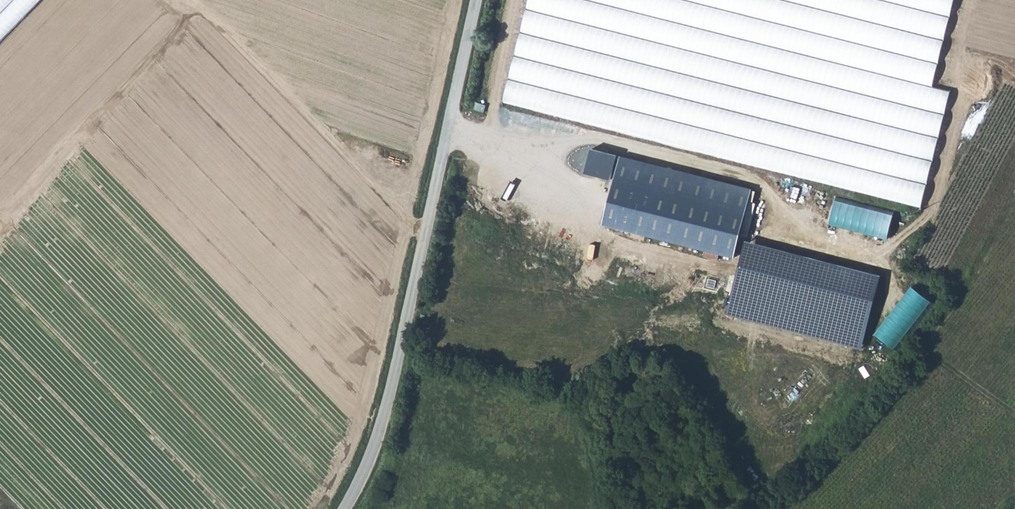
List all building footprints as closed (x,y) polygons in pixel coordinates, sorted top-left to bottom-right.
[(41,0),(0,0),(0,42),(41,0)] [(505,103),(922,207),(951,90),(933,86),(955,0),(530,0),(505,103)] [(738,261),(756,188),(628,156),(610,230),(738,261)] [(875,309),(882,280),(765,253),(758,281),(875,309)]
